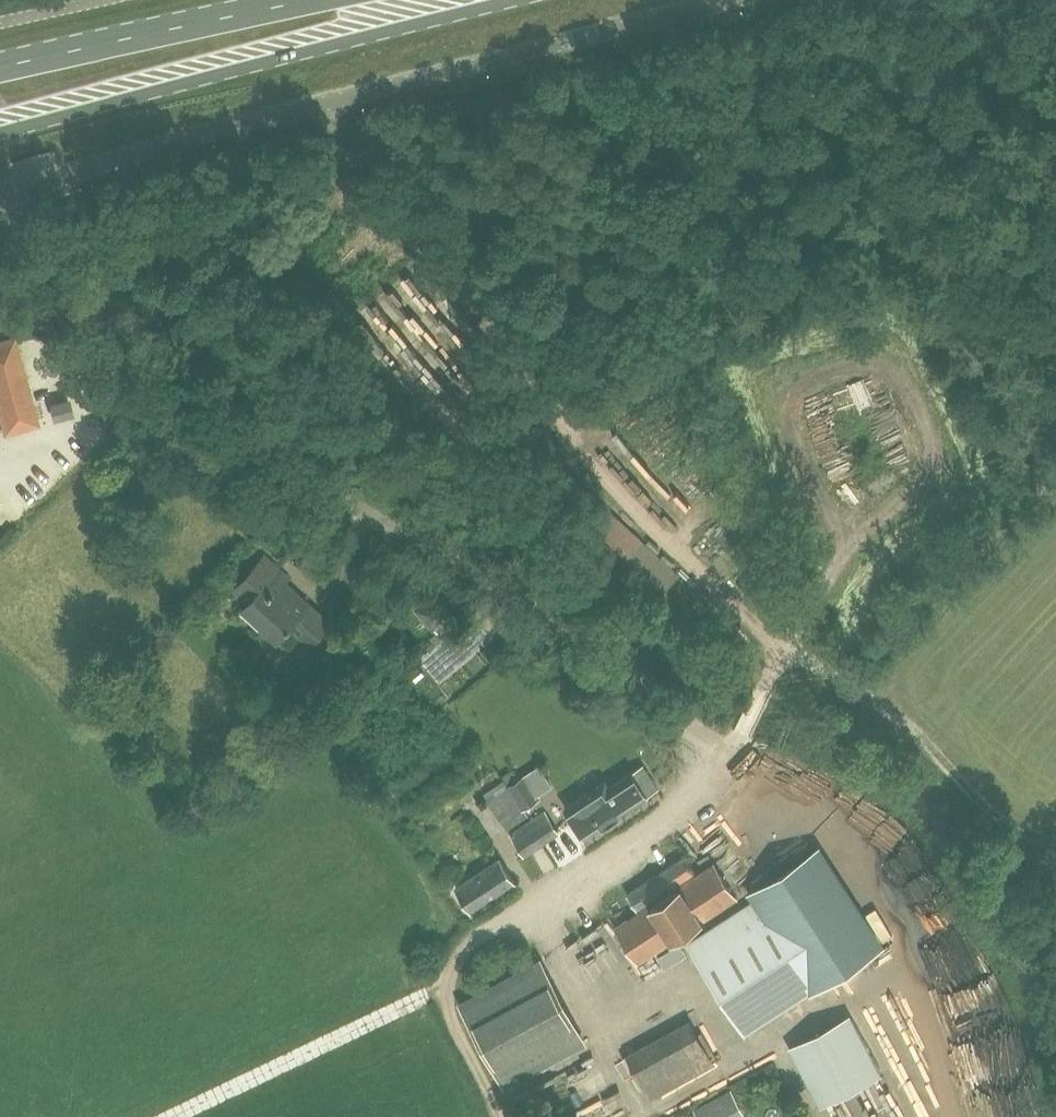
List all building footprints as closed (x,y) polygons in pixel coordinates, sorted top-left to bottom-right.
[(35,423),(13,339),(0,343),(0,408),(6,431),(35,423)] [(50,403),(54,418),(72,413),(68,398),(50,403)] [(252,597),(244,606),(279,638),(290,626),(311,645),(332,622),(310,603),(308,605),(283,583),(289,577),(284,573),(282,575),(264,558),(266,556),(265,555),(238,584),(252,597)] [(435,592),(417,606),(438,632),(434,635),(439,641),(462,621),(435,592)] [(586,836),(658,788),(642,765),(609,787),(605,781),(566,807),(586,836)] [(509,784),(520,777),(514,768),(503,775),(509,784)] [(502,822),(541,799),(525,774),(520,777),(507,785),(504,780),(484,792),(502,822)] [(561,833),(546,810),(509,833),(524,857),(561,833)] [(688,942),(745,1032),(885,942),(819,840),(746,887),(754,900),(688,942)] [(615,927),(638,962),(737,897),(715,862),(671,891),(669,888),(694,872),(685,857),(628,894),(638,909),(656,896),(658,899),(615,927)] [(500,858),(456,887),(472,910),(516,882),(500,858)] [(582,1041),(540,961),(461,1003),(504,1083),(582,1041)] [(882,1073),(850,1013),(787,1047),(821,1107),(882,1073)] [(626,1054),(650,1100),(716,1064),(691,1019),(626,1054)]
